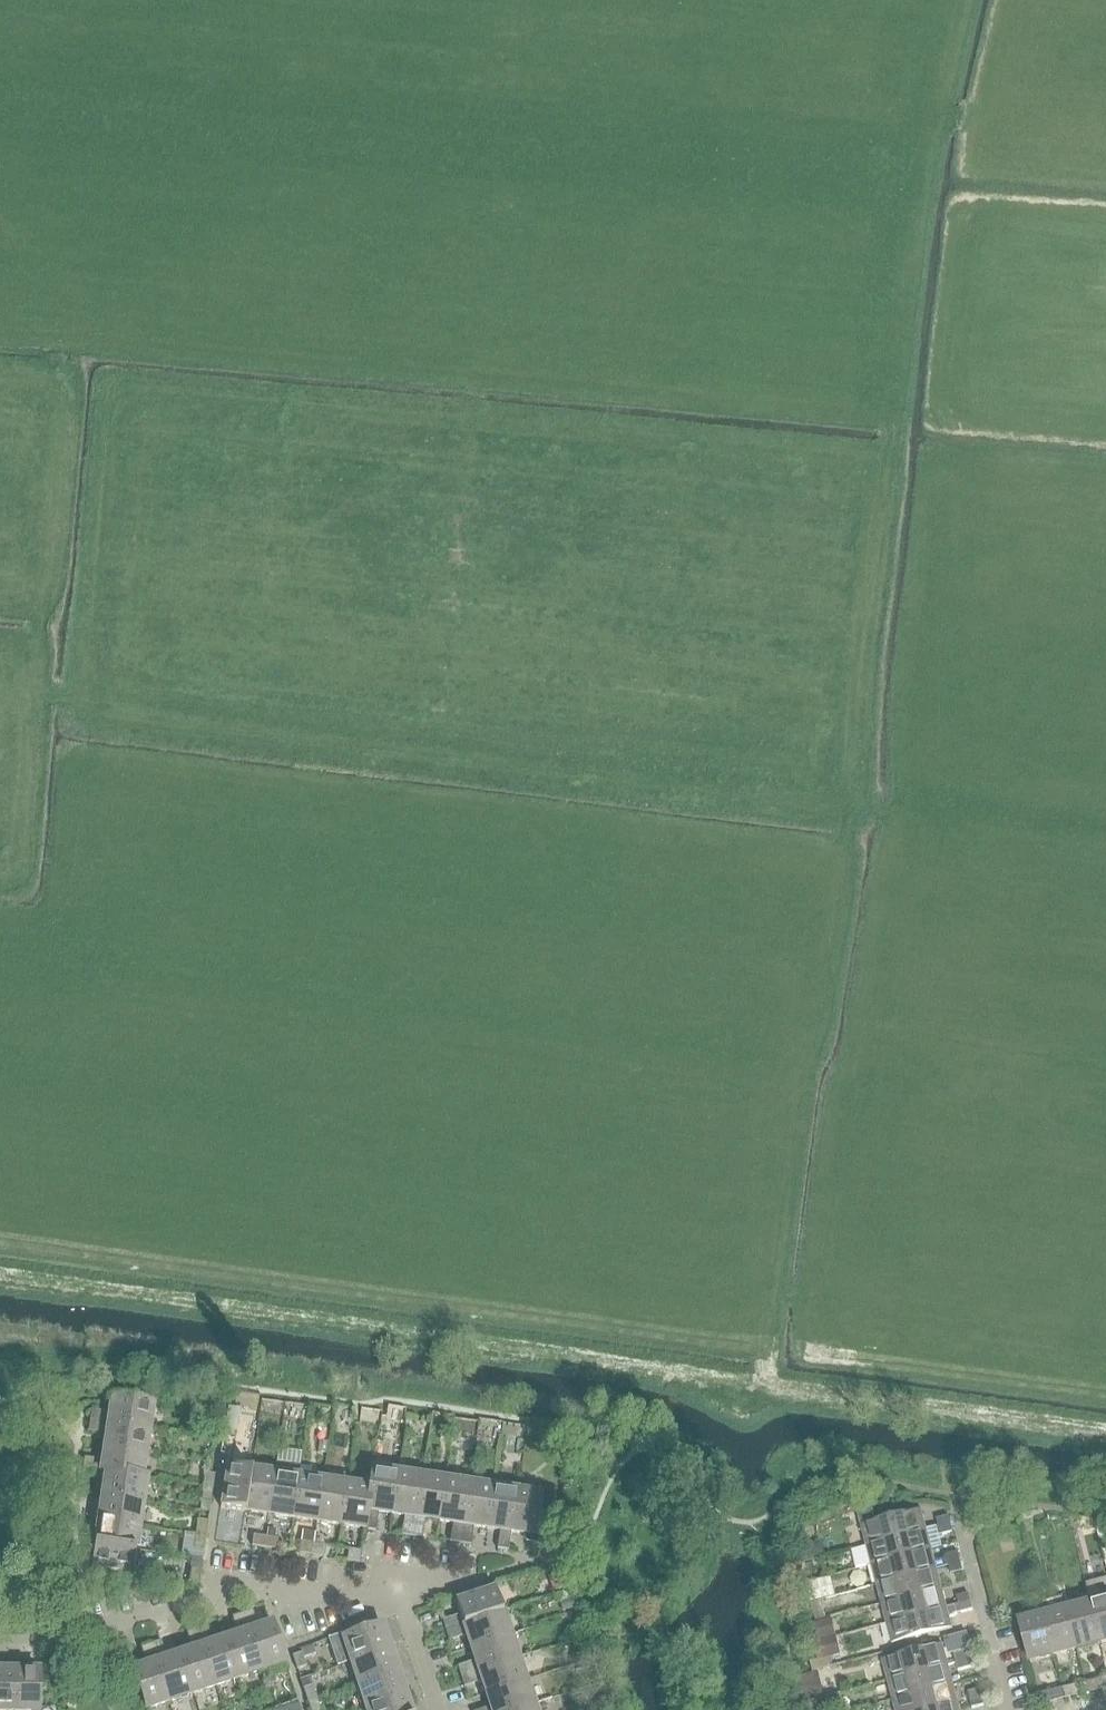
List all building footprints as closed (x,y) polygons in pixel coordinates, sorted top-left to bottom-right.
[(89,1421),(148,1430),(152,1405),(111,1399),(109,1413),(90,1410),(89,1421)] [(145,1453),(148,1430),(89,1421),(87,1432),(105,1434),(103,1447),(145,1453)] [(100,1472),(105,1473),(105,1472),(141,1478),(141,1477),(145,1453),(103,1447),(101,1460),(83,1458),(81,1469),(100,1471),(100,1472)] [(299,1465),(275,1461),(273,1474),(267,1515),(291,1518),(297,1477),(299,1465)] [(243,1511),(250,1470),(226,1466),(219,1508),(243,1511)] [(390,1514),(396,1473),(371,1469),(369,1488),(363,1529),(374,1531),(377,1512),(390,1514)] [(267,1515),(273,1474),(250,1470),(243,1511),(267,1515)] [(146,1478),(141,1477),(141,1478),(105,1472),(105,1473),(102,1488),(97,1488),(96,1495),(142,1502),(146,1478)] [(204,1473),(202,1487),(212,1489),(214,1475),(204,1473)] [(411,1536),(420,1477),(396,1473),(390,1514),(403,1516),(400,1535),(411,1536)] [(315,1522),(321,1481),(297,1477),(291,1518),(315,1522)] [(438,1521),(444,1480),(420,1477),(411,1536),(422,1538),(425,1519),(438,1521)] [(459,1543),(468,1484),(444,1480),(438,1521),(451,1523),(448,1542),(459,1543)] [(345,1484),(321,1481),(315,1522),(339,1526),(345,1484)] [(369,1488),(345,1484),(339,1526),(363,1529),(369,1488)] [(486,1529),(492,1487),(468,1484),(459,1543),(470,1545),(472,1527),(486,1529)] [(200,1501),(210,1503),(212,1489),(202,1487),(200,1501)] [(510,1532),(516,1491),(492,1487),(486,1529),(499,1531),(496,1549),(507,1551),(510,1532)] [(556,1491),(555,1491),(539,1488),(538,1494),(516,1491),(510,1532),(532,1535),(531,1543),(548,1546),(556,1491)] [(139,1526),(142,1502),(96,1495),(95,1503),(100,1504),(97,1520),(139,1526)] [(860,1526),(865,1546),(926,1530),(921,1510),(860,1526)] [(949,1524),(947,1516),(935,1520),(937,1527),(949,1524)] [(90,1535),(89,1543),(135,1550),(139,1526),(97,1520),(95,1536),(90,1535)] [(195,1535),(205,1536),(207,1522),(197,1521),(195,1535)] [(949,1524),(937,1527),(934,1528),(936,1536),(951,1532),(949,1524)] [(865,1546),(870,1566),(931,1550),(926,1530),(865,1546)] [(193,1548),(203,1550),(205,1536),(195,1535),(193,1548)] [(263,1548),(264,1537),(252,1535),(250,1546),(263,1548)] [(277,1539),(264,1537),(263,1548),(275,1550),(277,1539)] [(807,1545),(810,1558),(823,1555),(820,1541),(807,1545)] [(310,1555),(312,1544),(300,1542),(298,1553),(310,1555)] [(131,1575),(135,1550),(89,1543),(88,1551),(93,1551),(90,1568),(131,1575)] [(325,1546),(312,1544),(310,1555),(323,1557),(325,1546)] [(346,1560),(358,1562),(360,1551),(347,1550),(346,1560)] [(870,1566),(875,1585),(936,1569),(931,1550),(870,1566)] [(948,1566),(959,1563),(957,1555),(945,1558),(948,1566)] [(950,1574),(962,1571),(959,1563),(948,1566),(950,1574)] [(188,1582),(197,1584),(198,1584),(200,1570),(190,1568),(188,1582)] [(880,1604),(941,1589),(936,1569),(875,1585),(880,1604)] [(804,1572),(794,1575),(796,1585),(806,1583),(804,1572)] [(811,1602),(828,1598),(823,1579),(806,1583),(811,1602)] [(445,1633),(502,1614),(494,1588),(454,1602),(458,1615),(441,1621),(445,1633)] [(880,1604),(885,1624),(946,1608),(941,1589),(880,1604)] [(970,1602),(967,1594),(955,1597),(958,1605),(970,1602)] [(1105,1642),(1105,1599),(1089,1603),(1100,1643),(1105,1642)] [(562,1611),(571,1607),(569,1600),(559,1603),(562,1611)] [(970,1602),(958,1605),(954,1606),(956,1614),(972,1610),(970,1602)] [(1077,1650),(1100,1643),(1089,1603),(1066,1609),(1077,1650)] [(946,1608),(885,1624),(890,1644),(951,1628),(946,1608)] [(1053,1656),(1077,1650),(1066,1609),(1043,1615),(1053,1656)] [(284,1663),(271,1623),(257,1628),(251,1610),(241,1614),(260,1671),(284,1663)] [(260,1671),(241,1614),(231,1617),(237,1635),(224,1639),(237,1679),(260,1671)] [(470,1648),(509,1635),(502,1614),(445,1633),(448,1641),(465,1635),(470,1648)] [(1029,1662),(1053,1656),(1043,1615),(1018,1622),(1029,1662)] [(812,1642),(829,1638),(825,1621),(808,1626),(812,1642)] [(390,1649),(382,1625),(341,1639),(349,1662),(390,1649)] [(237,1679),(224,1639),(212,1643),(206,1626),(196,1629),(215,1686),(237,1679)] [(196,1629),(185,1632),(191,1650),(179,1654),(192,1694),(215,1686),(196,1629)] [(459,1677),(517,1658),(509,1635),(470,1648),(474,1661),(456,1667),(459,1677)] [(818,1661),(834,1657),(829,1639),(813,1644),(818,1661)] [(160,1641),(150,1644),(169,1701),(192,1694),(179,1654),(166,1658),(160,1641)] [(574,1643),(570,1659),(581,1662),(585,1645),(574,1643)] [(169,1701),(150,1644),(140,1648),(146,1665),(132,1670),(145,1709),(169,1701)] [(312,1645),(301,1650),(303,1658),(315,1653),(312,1645)] [(881,1661),(886,1681),(947,1665),(942,1645),(881,1661)] [(349,1662),(357,1685),(398,1672),(390,1649),(349,1662)] [(957,1654),(959,1662),(971,1659),(969,1651),(957,1654)] [(291,1656),(296,1670),(305,1667),(300,1653),(291,1656)] [(485,1694),(524,1681),(517,1658),(459,1677),(463,1687),(481,1681),(485,1694)] [(971,1659),(959,1662),(955,1663),(957,1671),(973,1667),(971,1659)] [(947,1665),(886,1681),(891,1700),(952,1684),(947,1665)] [(13,1670),(0,1670),(0,1709),(13,1709),(13,1670)] [(13,1670),(13,1709),(38,1709),(38,1671),(13,1670)] [(398,1672),(357,1685),(365,1708),(405,1694),(398,1672)] [(797,1677),(802,1701),(822,1697),(817,1672),(797,1677)] [(1097,1679),(1085,1682),(1088,1693),(1100,1690),(1097,1679)] [(532,1704),(524,1681),(485,1694),(489,1707),(479,1709),(514,1709),(532,1704)] [(1088,1693),(1085,1682),(1073,1685),(1075,1696),(1088,1693)] [(891,1700),(894,1709),(933,1709),(957,1704),(952,1684),(891,1700)] [(306,1702),(316,1699),(311,1686),(302,1689),(306,1702)] [(967,1693),(969,1701),(981,1697),(979,1690),(967,1693)] [(1041,1705),(1053,1702),(1051,1691),(1038,1694),(1041,1705)] [(365,1709),(410,1709),(405,1694),(365,1708),(365,1709)] [(983,1705),(981,1697),(969,1701),(971,1709),(983,1705)] [(316,1699),(306,1702),(309,1709),(319,1709),(316,1699)]
